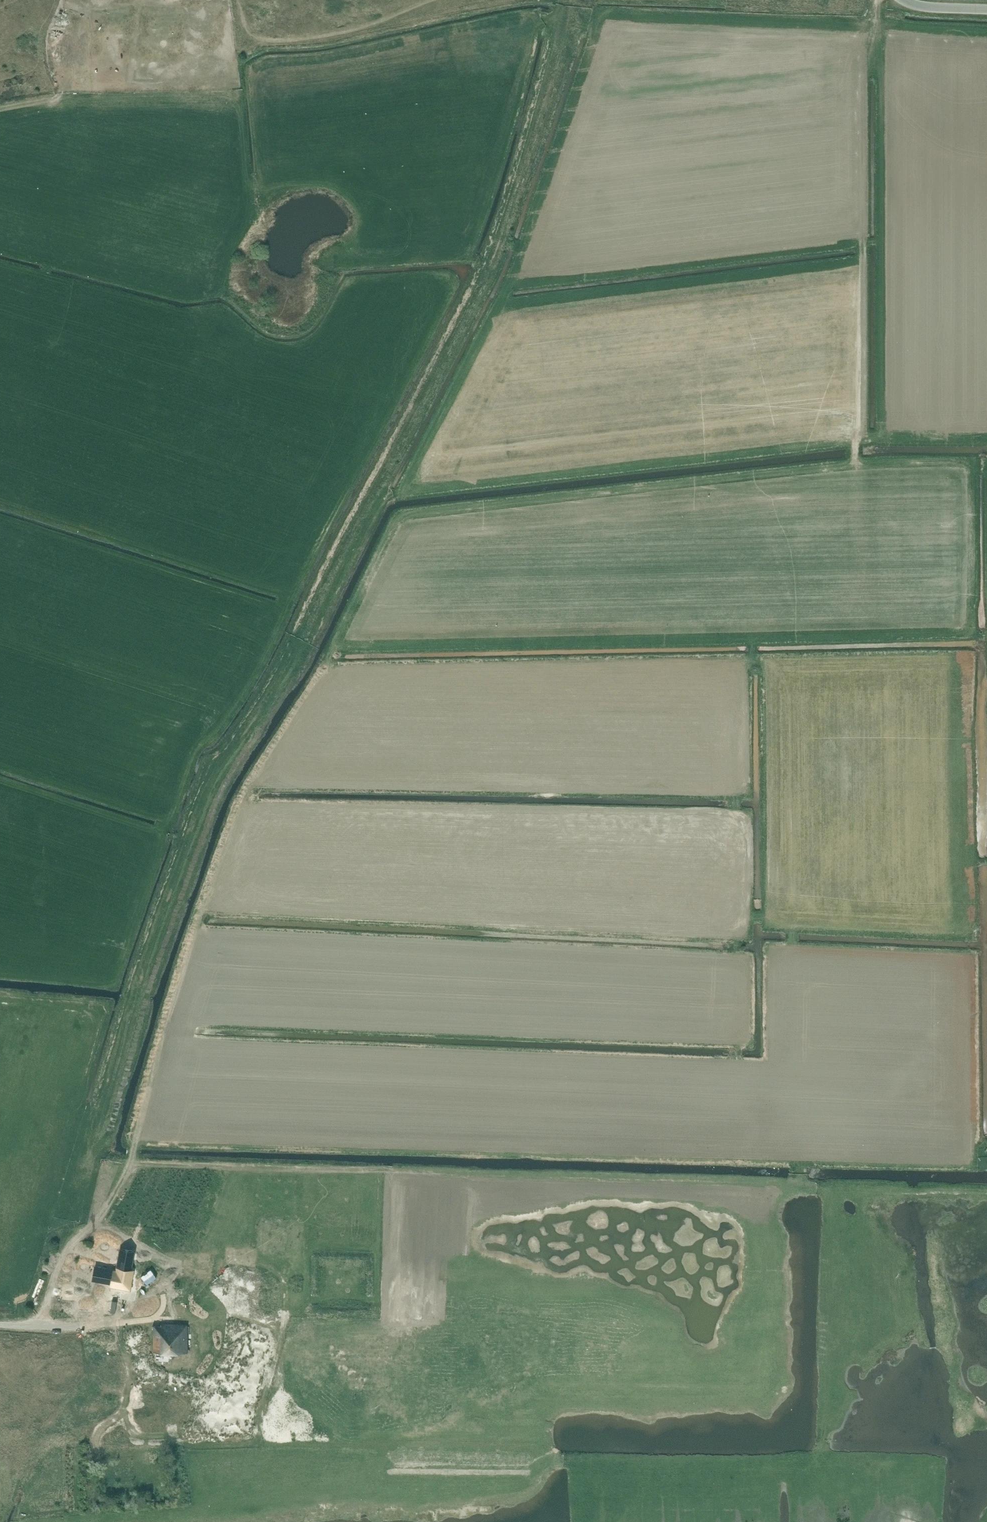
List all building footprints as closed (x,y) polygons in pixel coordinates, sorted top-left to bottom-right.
[(398,1243),(399,1256),(406,1255),(405,1235),(395,1236),(396,1243),(398,1243)] [(93,1265),(91,1279),(110,1282),(109,1285),(129,1289),(132,1269),(129,1269),(133,1250),(118,1247),(115,1269),(93,1265)] [(88,1249),(86,1258),(105,1261),(106,1252),(88,1249)] [(218,1311),(224,1311),(224,1378),(231,1378),(231,1383),(253,1383),(253,1368),(259,1368),(260,1298),(218,1298),(218,1311)] [(154,1326),(154,1351),(187,1352),(187,1324),(162,1324),(162,1326),(154,1326)] [(101,1479),(102,1490),(112,1490),(111,1478),(101,1479)]
